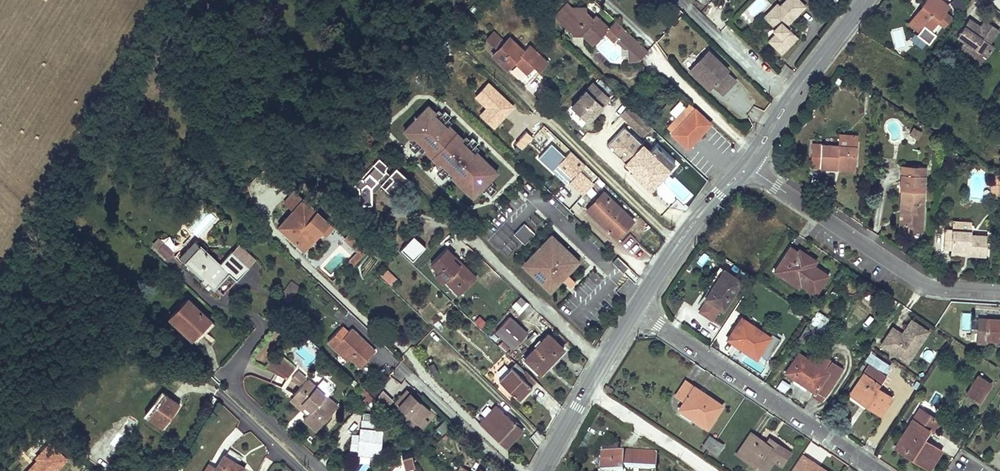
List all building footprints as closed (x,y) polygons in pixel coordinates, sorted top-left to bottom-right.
[(772,27),(775,30),(788,44),(796,36),(784,25),(781,22),(788,15),(790,18),(804,4),(799,0),(784,0),(779,6),(776,3),(764,15),(774,25),(772,27)] [(909,23),(919,31),(924,26),(929,30),(948,5),(941,0),(927,0),(909,23)] [(961,13),(967,2),(964,0),(952,0),(949,6),(961,13)] [(626,31),(615,20),(608,28),(594,15),(592,18),(589,20),(584,15),(585,11),(587,6),(572,7),(568,3),(555,16),(565,26),(571,32),(571,34),(580,34),(581,32),(593,44),(605,31),(614,41),(615,39),(617,41),(624,48),(628,48),(629,61),(639,60),(647,51),(626,31)] [(592,18),(585,11),(584,15),(589,20),(592,18)] [(781,22),(784,25),(790,18),(788,15),(781,22)] [(999,29),(987,21),(983,27),(980,31),(977,29),(979,26),(978,24),(969,18),(957,36),(964,41),(960,47),(968,52),(972,46),(980,51),(987,56),(994,46),(989,42),(999,29)] [(895,49),(907,45),(902,27),(890,30),(895,49)] [(788,44),(775,30),(768,38),(781,52),(788,44)] [(492,55),(505,67),(515,57),(516,58),(516,59),(530,72),(536,66),(540,70),(548,62),(530,44),(524,50),(509,37),(504,42),(493,32),(486,39),(497,50),(492,55)] [(920,49),(926,43),(916,32),(910,37),(920,49)] [(972,46),(968,52),(975,57),(980,51),(972,46)] [(707,48),(690,65),(709,84),(711,82),(720,91),(733,78),(724,69),(726,67),(707,48)] [(709,84),(690,65),(687,68),(707,87),(709,84)] [(588,121),(609,98),(593,82),(571,105),(588,121)] [(498,171),(428,104),(398,130),(471,200),(498,171)] [(696,105),(671,132),(688,148),(713,121),(696,105)] [(606,144),(648,183),(666,165),(669,168),(675,162),(656,144),(655,144),(649,151),(645,154),(638,148),(642,144),(624,127),(606,144)] [(913,127),(910,133),(918,138),(921,131),(913,127)] [(838,134),(837,145),(856,146),(857,135),(838,134)] [(649,151),(642,144),(638,148),(645,154),(649,151)] [(810,165),(836,168),(837,163),(855,164),(856,146),(837,145),(811,144),(810,165)] [(566,153),(557,162),(572,177),(581,167),(566,153)] [(361,179),(360,177),(354,184),(358,189),(359,204),(371,204),(371,191),(374,191),(381,185),(378,182),(383,177),(388,182),(384,187),(392,194),(407,178),(395,168),(389,174),(385,170),(387,166),(379,158),(372,165),(374,166),(361,179)] [(372,165),(360,177),(361,179),(374,166),(372,165)] [(666,165),(648,183),(652,187),(669,168),(666,165)] [(902,165),(901,173),(916,174),(917,166),(902,165)] [(921,225),(925,167),(917,166),(916,174),(901,173),(900,190),(901,190),(904,190),(903,212),(900,212),(899,223),(908,224),(907,229),(921,230),(921,225)] [(564,170),(557,174),(562,184),(570,180),(564,170)] [(586,210),(614,235),(623,226),(625,228),(633,220),(603,192),(586,210)] [(278,227),(299,246),(307,238),(311,242),(320,231),(296,208),(290,213),(283,206),(277,214),(284,221),(278,227)] [(524,244),(534,233),(524,223),(513,233),(524,244)] [(623,226),(614,235),(616,238),(625,228),(623,226)] [(943,247),(952,247),(966,248),(966,253),(985,254),(986,235),(970,234),(970,230),(944,228),(943,247)] [(559,242),(551,234),(549,236),(557,244),(559,242)] [(367,251),(349,235),(344,240),(358,253),(362,257),(367,251)] [(413,236),(400,248),(411,260),(424,247),(413,236)] [(551,266),(555,263),(566,273),(571,268),(569,266),(576,258),(559,242),(557,244),(549,236),(529,257),(537,265),(530,271),(547,288),(555,280),(557,282),(562,277),(551,266)] [(307,238),(299,246),(303,250),(311,242),(307,238)] [(165,241),(158,247),(169,257),(173,253),(172,252),(175,250),(165,241)] [(196,241),(181,255),(185,259),(200,274),(198,277),(203,282),(206,280),(214,288),(229,273),(236,280),(248,267),(231,251),(227,256),(219,263),(199,245),(196,241)] [(238,244),(231,251),(248,267),(255,260),(238,244)] [(774,269),(778,272),(782,271),(783,271),(801,283),(814,293),(827,273),(812,264),(810,266),(806,263),(808,261),(796,253),(797,251),(796,250),(789,246),(774,269)] [(435,274),(443,282),(445,281),(446,279),(454,287),(457,284),(459,285),(464,290),(474,280),(467,274),(470,272),(461,263),(459,265),(452,258),(454,256),(446,248),(431,263),(438,271),(435,274)] [(798,248),(796,250),(797,251),(796,253),(808,261),(806,263),(810,266),(812,264),(814,262),(816,260),(798,248)] [(352,268),(362,257),(358,253),(348,264),(352,268)] [(181,255),(178,258),(198,277),(200,274),(185,259),(181,255)] [(628,266),(617,256),(612,261),(623,272),(628,266)] [(571,268),(578,260),(576,258),(569,266),(571,268)] [(566,273),(555,263),(551,266),(562,277),(566,273)] [(705,286),(709,289),(723,269),(718,266),(705,286)] [(723,269),(709,289),(704,297),(721,308),(740,280),(735,277),(723,269)] [(388,270),(382,276),(387,281),(393,275),(388,270)] [(782,271),(781,274),(799,286),(799,285),(801,283),(783,271),(782,271)] [(470,272),(467,274),(474,280),(476,278),(470,272)] [(446,279),(445,281),(459,295),(464,290),(459,285),(457,284),(454,287),(446,279)] [(550,290),(557,282),(555,280),(547,288),(550,290)] [(292,281),(283,293),(291,299),(300,287),(292,281)] [(512,307),(522,313),(528,301),(519,296),(512,307)] [(169,317),(192,339),(210,320),(208,318),(211,315),(204,309),(202,311),(188,298),(169,317)] [(793,302),(788,309),(794,313),(799,306),(793,302)] [(969,330),(971,312),(962,312),(960,329),(969,330)] [(477,316),(474,324),(483,328),(487,320),(477,316)] [(526,332),(508,316),(494,331),(512,347),(526,332)] [(975,337),(984,338),(985,317),(976,316),(975,337)] [(727,338),(735,343),(736,341),(757,355),(757,354),(765,359),(773,348),(765,342),(770,336),(741,317),(727,338)] [(987,338),(999,339),(999,318),(985,317),(984,338),(987,338)] [(913,362),(929,327),(909,318),(903,331),(890,325),(880,347),(913,362)] [(811,319),(802,332),(807,335),(816,323),(811,319)] [(210,320),(192,339),(196,342),(214,324),(210,320)] [(327,341),(333,347),(336,344),(348,356),(358,366),(374,351),(350,328),(346,331),(341,327),(327,341)] [(547,333),(524,358),(539,372),(562,348),(547,333)] [(736,341),(735,343),(755,357),(757,355),(736,341)] [(336,344),(333,347),(345,359),(348,356),(336,344)] [(806,359),(824,371),(830,362),(812,350),(806,359)] [(286,379),(295,367),(277,352),(265,368),(286,379)] [(824,371),(806,359),(797,353),(785,372),(813,391),(811,394),(819,400),(834,378),(824,371)] [(516,362),(515,362),(499,379),(519,398),(536,380),(525,369),(524,370),(516,362)] [(830,362),(824,371),(834,378),(840,369),(830,362)] [(868,398),(865,403),(880,413),(891,397),(875,386),(883,374),(875,368),(869,364),(853,388),(868,398)] [(299,385),(305,378),(297,371),(290,378),(299,385)] [(978,374),(966,393),(978,401),(991,382),(978,374)] [(384,385),(391,394),(401,387),(394,378),(384,385)] [(720,406),(699,392),(700,389),(685,379),(675,395),(683,400),(678,408),(706,427),(720,406)] [(314,407),(309,412),(304,418),(316,429),(332,413),(325,407),(331,401),(307,380),(294,393),(308,405),(309,403),(314,407)] [(606,384),(604,388),(610,392),(612,388),(606,384)] [(422,428),(435,417),(409,387),(392,401),(413,425),(417,422),(422,428)] [(853,388),(850,393),(865,403),(868,398),(853,388)] [(700,389),(699,392),(720,406),(721,404),(700,389)] [(163,391),(145,415),(159,426),(172,409),(175,411),(180,404),(163,391)] [(294,393),(291,397),(309,412),(314,407),(309,403),(308,405),(294,393)] [(331,401),(325,407),(332,413),(337,406),(331,401)] [(521,429),(495,405),(479,423),(505,447),(521,429)] [(919,408),(895,447),(910,456),(912,454),(919,459),(918,461),(929,468),(941,449),(923,438),(928,429),(926,427),(933,416),(919,408)] [(940,421),(933,416),(926,427),(928,429),(932,432),(940,421)] [(382,422),(362,420),(361,429),(381,431),(382,422)] [(443,435),(449,426),(442,421),(436,431),(443,435)] [(353,435),(351,447),(359,448),(358,452),(371,454),(372,450),(379,451),(381,431),(361,429),(360,436),(353,435)] [(702,444),(709,448),(715,439),(708,434),(702,444)] [(750,434),(736,453),(764,470),(772,460),(782,445),(772,439),(769,444),(766,442),(758,437),(757,438),(750,434)] [(715,439),(709,448),(715,453),(722,443),(715,439)] [(617,455),(618,452),(618,444),(603,443),(601,470),(623,470),(624,467),(655,469),(656,454),(623,453),(623,455),(617,455)] [(782,445),(772,460),(781,467),(791,452),(782,445)] [(411,453),(401,456),(405,468),(415,465),(411,453)] [(791,470),(833,470),(801,453),(791,470)] [(203,470),(241,470),(244,467),(223,455),(216,468),(208,463),(203,470)]
